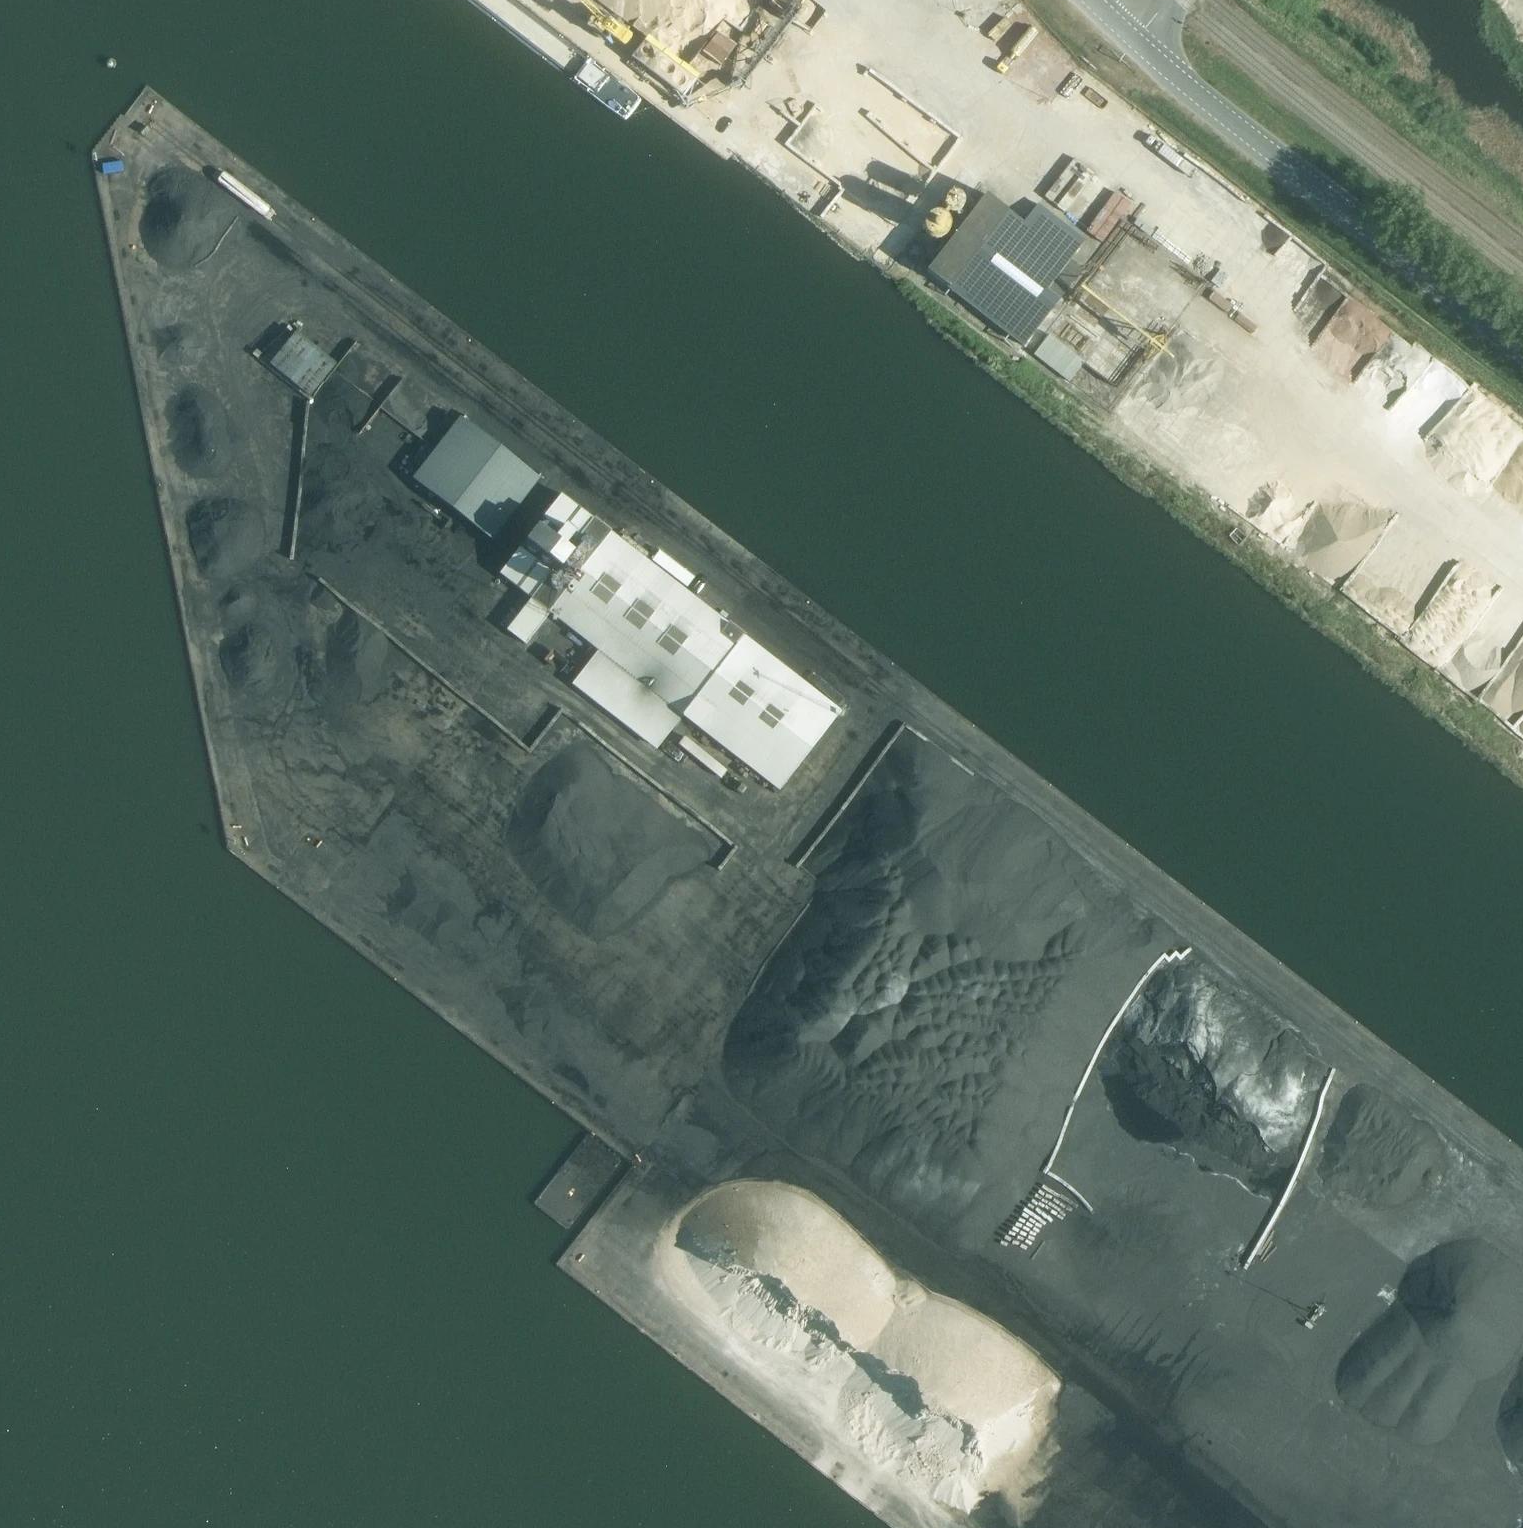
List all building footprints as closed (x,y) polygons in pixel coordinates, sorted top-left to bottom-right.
[(724,29),(709,47),(725,61),(741,43),(724,29)] [(1118,203),(1096,230),(1107,239),(1136,203),(1124,193),(1117,202),(1118,203)] [(1082,270),(1069,261),(985,195),(926,272),(1023,347),(1082,270)] [(885,234),(895,224),(883,212),(873,223),(885,234)] [(1259,337),(1267,327),(1247,313),(1240,323),(1259,337)] [(275,361),(315,395),(343,363),(303,328),(275,361)] [(463,414),(418,479),(499,535),(545,470),(463,414)] [(499,574),(531,598),(507,630),(526,645),(551,614),(598,651),(572,685),(657,750),(683,717),(781,793),(843,711),(744,638),(561,495),(499,574)] [(1324,556),(1331,543),(1321,538),(1314,551),(1324,556)]
